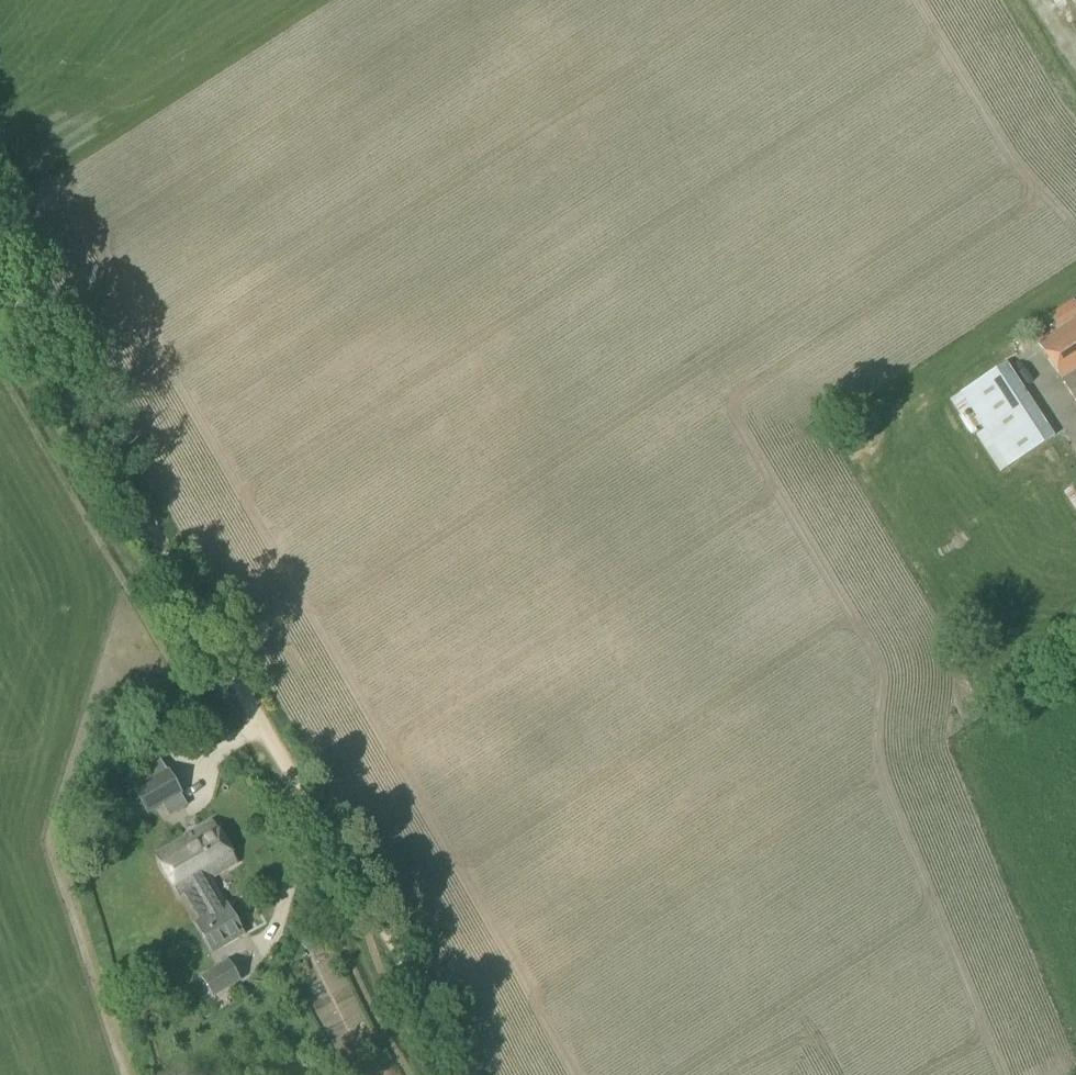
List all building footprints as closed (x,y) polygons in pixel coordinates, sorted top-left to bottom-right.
[(1075,314),(1075,299),(1050,315),(1056,326),(1075,314)] [(1038,344),(1075,403),(1075,320),(1038,344)] [(999,473),(1055,438),(1007,363),(960,394),(984,430),(975,436),(999,473)] [(145,785),(134,791),(147,815),(162,806),(168,817),(187,806),(181,796),(168,772),(167,773),(145,785)] [(180,897),(202,884),(217,910),(195,923),(211,951),(220,945),(222,948),(244,936),(226,905),(225,905),(210,880),(237,864),(213,822),(156,855),(180,897)] [(212,1000),(225,992),(241,982),(229,961),(201,977),(212,1000)]
